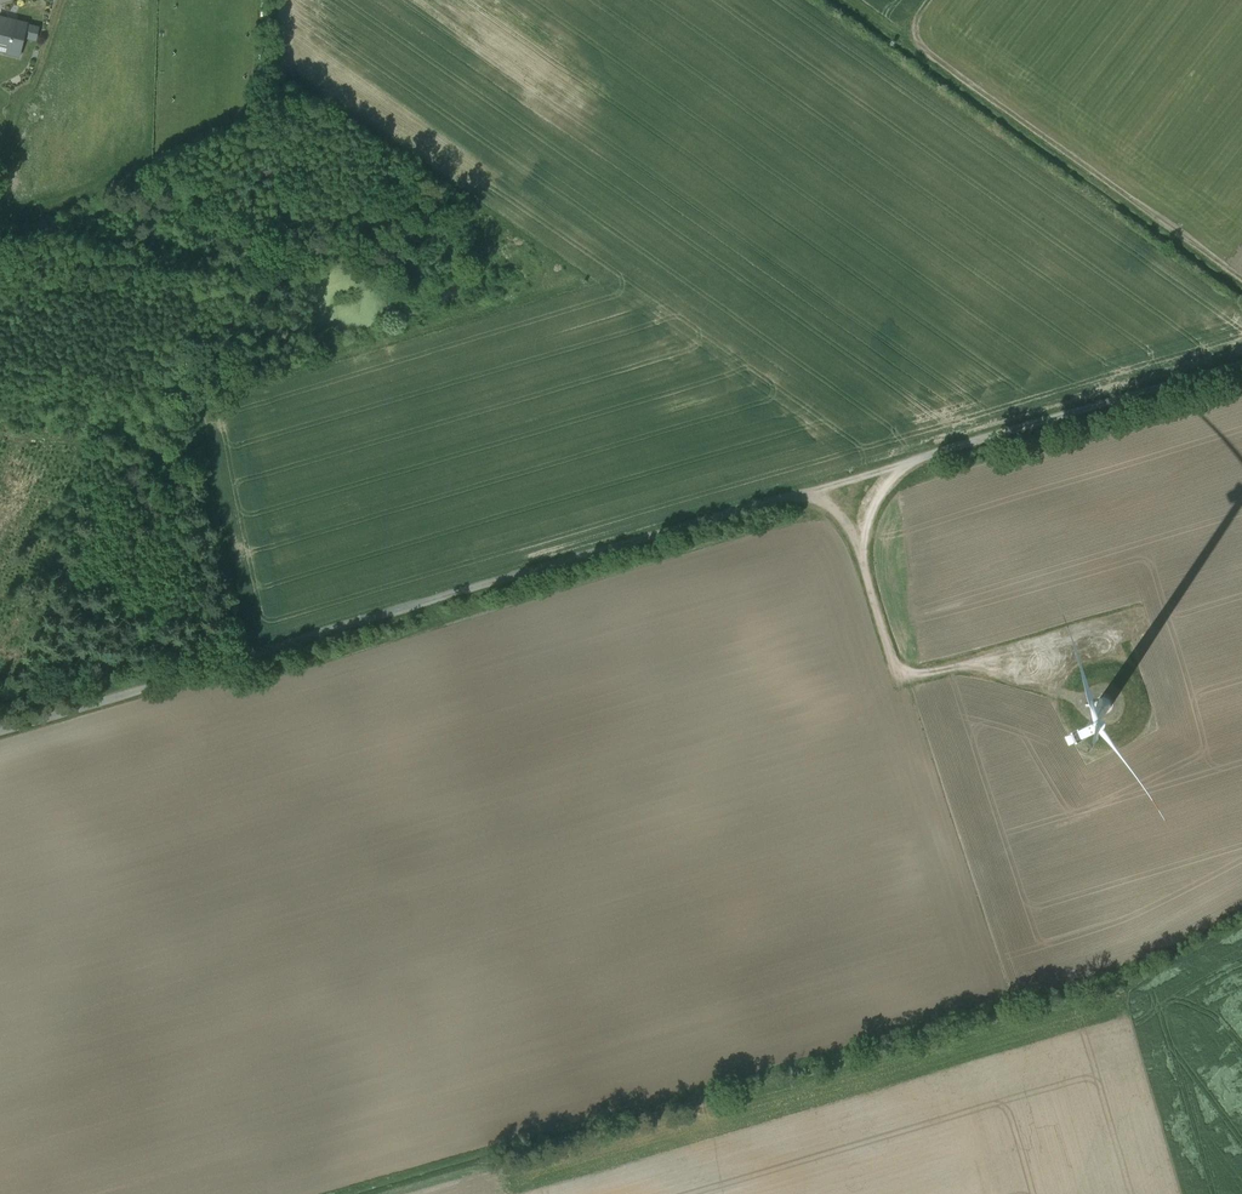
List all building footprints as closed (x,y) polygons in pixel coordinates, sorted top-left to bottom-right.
[(0,18),(0,41),(9,43),(7,49),(19,51),(18,56),(19,56),(23,37),(35,40),(38,28),(26,25),(27,24),(26,24),(25,25),(7,21),(7,19),(0,18)] [(1098,712),(1112,703),(1107,695),(1092,704),(1098,712)]
